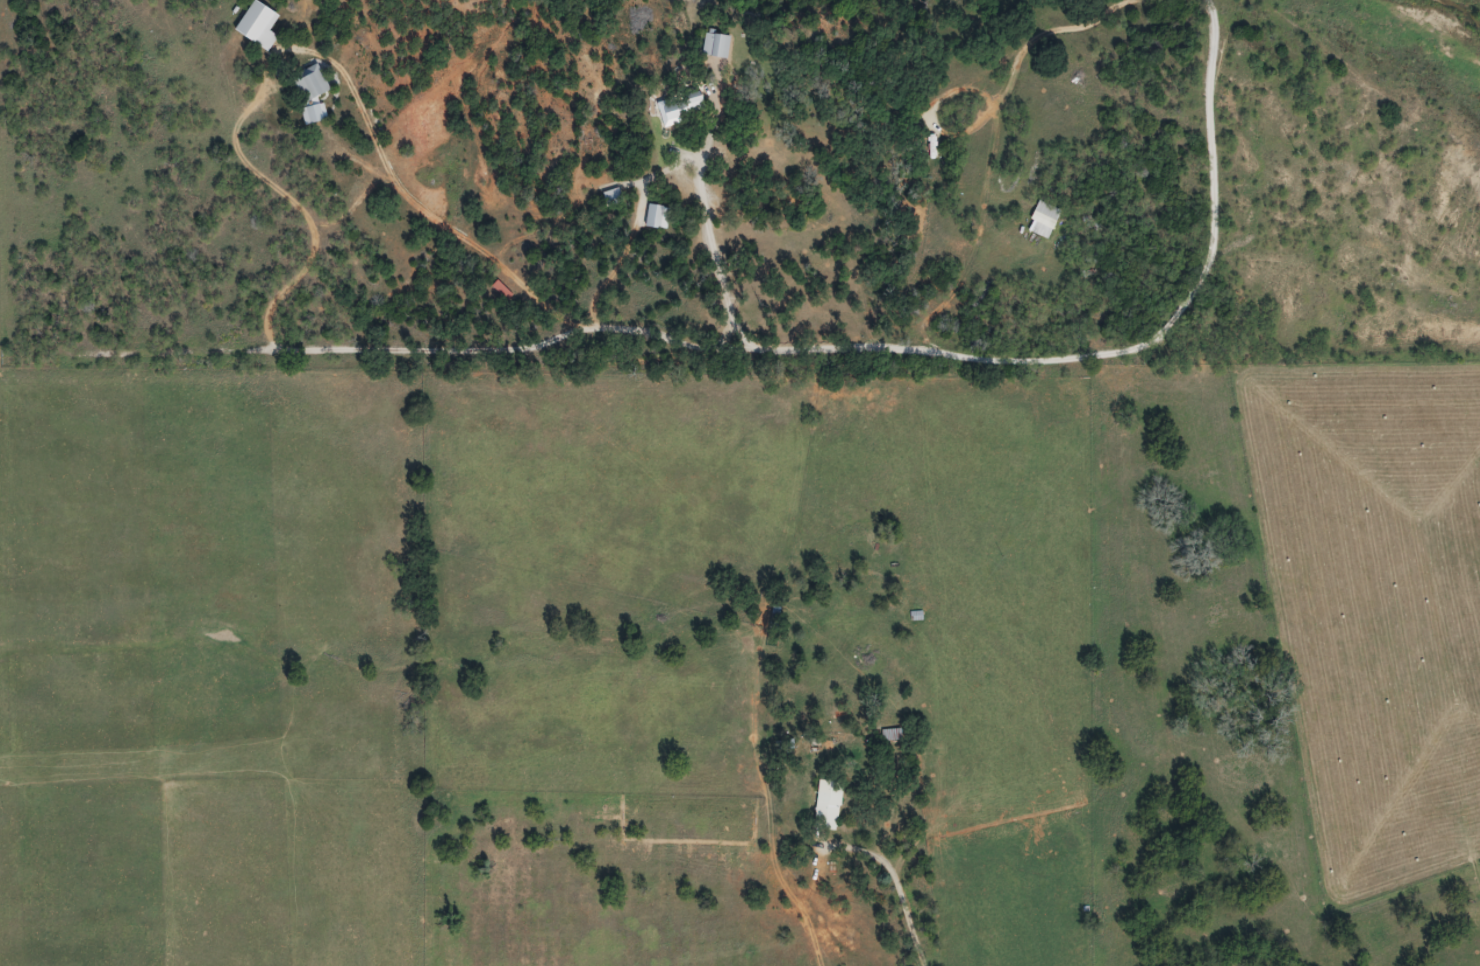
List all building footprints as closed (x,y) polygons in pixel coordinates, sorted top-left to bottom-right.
[(704,55),(729,58),(732,34),(706,31),(704,55)] [(303,104),(332,89),(319,63),(290,78),(303,104)] [(687,94),(691,112),(707,109),(702,91),(687,94)] [(493,286),(507,301),(513,295),(499,280),(493,286)] [(902,730),(882,730),(882,741),(902,741),(902,730)] [(815,826),(839,829),(844,782),(820,780),(815,826)]
